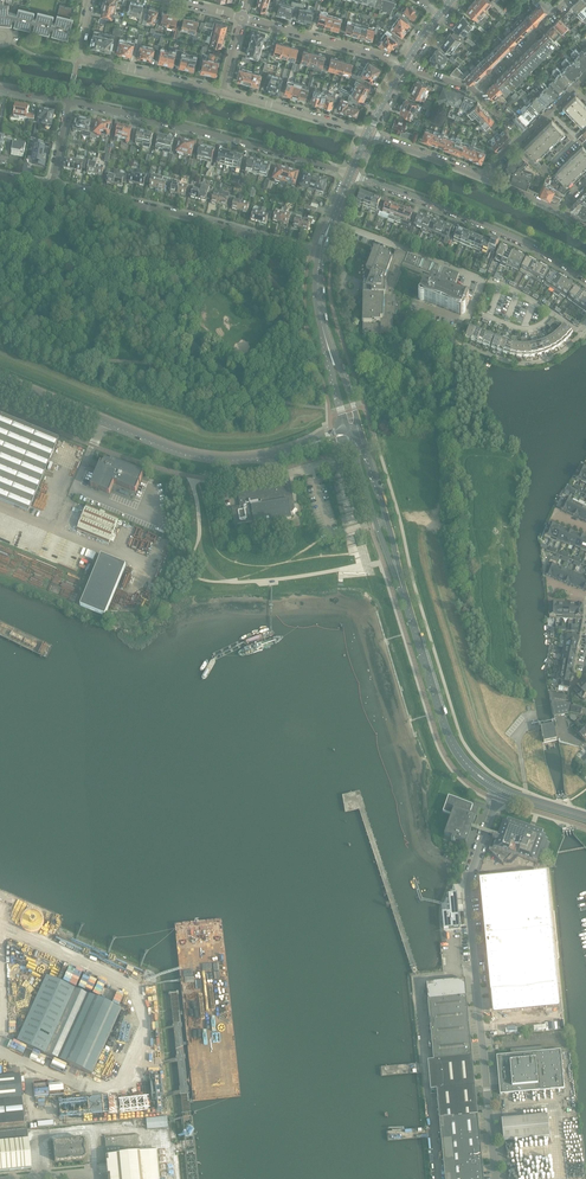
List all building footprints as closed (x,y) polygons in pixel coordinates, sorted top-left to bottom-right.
[(12,22),(15,22),(15,25),(30,29),(31,26),(34,27),(34,30),(49,33),(50,31),(53,32),(53,34),(68,38),(70,30),(69,30),(69,28),(71,28),(73,21),(73,18),(70,18),(73,7),(68,6),(67,7),(65,7),(66,5),(60,4),(55,24),(52,23),(54,15),(38,12),(36,19),(33,18),(34,12),(19,8),(18,9),(17,14),(8,12),(9,5),(9,3),(12,3),(12,0),(0,0),(0,23),(12,24),(12,22)] [(264,0),(258,0),(257,3),(258,3),(256,8),(259,8),(260,9),(259,9),(262,10),(262,9),(263,10),(263,9),(265,10),(267,6),(268,6),(269,2),(264,0)] [(381,7),(380,10),(385,12),(386,11),(391,13),(392,8),(393,8),(394,5),(395,6),(396,1),(394,0),(383,0),(381,7)] [(471,4),(483,14),(488,9),(478,0),(475,0),(473,2),(471,4)] [(488,9),(492,4),(499,10),(501,8),(498,5),(493,0),(491,2),(489,0),(478,0),(488,9)] [(538,1),(547,10),(552,6),(548,2),(547,1),(544,3),(542,0),(540,0),(538,1)] [(577,11),(585,3),(585,1),(584,1),(583,0),(579,0),(573,6),(572,7),(575,11),(576,10),(577,11)] [(103,8),(116,11),(117,3),(104,1),(103,1),(102,7),(103,7),(103,8)] [(535,8),(543,16),(548,11),(547,10),(538,1),(535,4),(537,6),(535,8)] [(143,19),(146,8),(143,7),(143,5),(131,2),(128,12),(141,15),(139,22),(142,23),(143,19)] [(279,15),(283,16),(286,4),(280,2),(279,4),(278,4),(277,11),(276,13),(280,14),(279,15)] [(583,17),(585,14),(585,3),(577,11),(580,14),(578,15),(581,19),(583,17)] [(286,4),(283,16),(287,17),(287,16),(290,17),(291,15),(294,6),(286,4)] [(483,14),(471,4),(468,8),(467,10),(478,20),(480,18),(481,19),(484,16),(483,14)] [(416,9),(411,6),(409,7),(407,5),(405,8),(404,6),(401,10),(403,11),(413,19),(414,18),(415,18),(416,16),(416,14),(417,13),(414,12),(416,9)] [(155,22),(157,16),(158,10),(155,9),(156,9),(150,7),(149,9),(146,8),(142,23),(146,24),(147,20),(155,22)] [(300,21),(304,22),(307,9),(299,7),(297,16),(297,19),(300,20),(300,21)] [(116,11),(103,8),(102,9),(101,11),(102,12),(101,15),(105,16),(104,16),(109,17),(114,18),(116,11)] [(506,13),(510,16),(514,11),(511,8),(506,13)] [(535,8),(528,15),(536,22),(543,16),(535,8)] [(307,9),(304,22),(307,23),(307,22),(311,23),(311,20),(312,20),(314,14),(313,14),(314,11),(307,9)] [(324,26),(327,13),(320,11),(317,24),(320,25),(320,26),(322,27),(324,26)] [(352,34),(355,23),(351,21),(351,20),(348,19),(349,18),(351,11),(348,11),(345,23),(347,23),(345,32),(348,33),(348,34),(350,34),(351,34),(352,34)] [(161,25),(167,26),(171,14),(170,12),(167,12),(166,13),(164,12),(162,17),(159,16),(157,25),(160,26),(161,25)] [(171,14),(167,26),(175,28),(172,37),(175,38),(179,26),(176,25),(178,16),(175,15),(175,14),(172,13),(171,14)] [(327,13),(324,26),(331,28),(335,15),(327,13)] [(395,22),(406,30),(410,24),(404,20),(405,17),(400,14),(395,22)] [(335,15),(331,28),(332,28),(332,29),(334,30),(335,29),(338,30),(342,17),(335,15)] [(517,26),(524,34),(531,27),(524,20),(520,15),(517,18),(517,19),(518,20),(515,23),(517,26)] [(528,15),(524,20),(531,27),(536,22),(528,15)] [(458,21),(469,30),(474,24),(463,16),(461,18),(460,18),(458,20),(458,21)] [(179,26),(175,38),(179,39),(181,30),(183,31),(184,29),(188,30),(191,19),(191,18),(188,17),(187,17),(184,17),(181,27),(179,26)] [(191,19),(188,30),(193,31),(192,33),(195,34),(192,43),(195,44),(197,39),(200,39),(201,33),(196,32),(199,21),(196,20),(195,19),(192,18),(192,19),(191,19)] [(215,19),(213,29),(225,32),(225,31),(226,30),(227,29),(226,28),(227,25),(220,23),(221,20),(215,19)] [(554,25),(561,32),(564,29),(565,30),(568,28),(559,19),(554,25)] [(469,30),(458,21),(458,22),(457,22),(455,24),(455,25),(453,27),(464,36),(469,30)] [(406,30),(395,22),(390,28),(384,24),(383,28),(394,35),(396,32),(402,36),(406,30)] [(352,34),(358,36),(361,24),(355,23),(352,34)] [(361,24),(358,36),(365,38),(368,26),(361,24)] [(368,26),(365,38),(366,38),(366,39),(368,39),(369,39),(372,40),(374,33),(377,34),(379,27),(379,25),(377,25),(376,27),(373,26),(372,27),(368,26)] [(477,27),(486,34),(488,32),(479,25),(477,27)] [(547,32),(554,39),(561,32),(554,25),(547,32)] [(211,36),(223,39),(225,32),(213,29),(204,26),(204,29),(212,31),(211,36)] [(524,34),(517,26),(512,31),(519,39),(524,34)] [(101,48),(104,33),(95,31),(94,37),(93,37),(92,42),(92,46),(93,47),(94,48),(96,47),(101,48)] [(446,38),(445,38),(456,47),(458,44),(459,44),(461,44),(463,45),(465,45),(467,42),(465,40),(454,31),(452,34),(450,32),(448,34),(447,35),(445,36),(446,38)] [(505,38),(513,45),(519,39),(512,31),(505,38)] [(251,39),(263,43),(265,35),(261,34),(256,32),(256,33),(253,32),(252,35),(251,36),(250,38),(251,39)] [(543,37),(552,47),(557,42),(554,39),(547,32),(545,34),(544,34),(543,35),(543,37)] [(104,33),(101,48),(106,49),(107,51),(109,51),(110,50),(111,46),(112,47),(113,41),(112,41),(113,35),(104,33)] [(383,40),(392,46),(393,47),(395,44),(397,44),(397,42),(398,41),(387,34),(383,40)] [(223,39),(211,36),(209,43),(221,46),(222,43),(223,42),(223,41),(223,39)] [(513,45),(505,38),(502,41),(498,36),(496,38),(498,40),(508,50),(513,45)] [(538,41),(548,52),(552,47),(543,37),(541,39),(540,39),(538,40),(538,41)] [(392,46),(383,40),(381,38),(377,44),(383,48),(386,48),(389,50),(390,50),(391,49),(392,47),(392,46)] [(456,47),(445,38),(443,39),(442,40),(442,42),(440,44),(451,53),(452,52),(454,54),(456,52),(453,50),(456,47)] [(465,40),(467,42),(474,48),(476,45),(467,38),(465,40)] [(124,54),(127,40),(120,39),(117,52),(120,53),(121,54),(122,54),(124,54)] [(127,40),(124,54),(125,54),(125,55),(127,55),(128,55),(132,55),(135,40),(132,39),(132,41),(127,40)] [(263,43),(251,39),(248,47),(261,51),(263,43)] [(499,43),(493,49),(501,57),(508,50),(498,40),(497,41),(499,43)] [(161,63),(165,64),(166,64),(169,51),(164,50),(164,48),(162,47),(164,41),(163,41),(160,41),(159,49),(161,50),(160,53),(158,62),(161,63)] [(533,46),(543,56),(548,52),(538,41),(536,43),(535,43),(534,44),(534,46),(533,46)] [(281,55),(284,44),(283,44),(283,43),(281,42),(280,43),(276,42),(276,44),(272,43),(269,54),(276,56),(276,54),(281,55)] [(291,46),(284,44),(281,55),(280,56),(287,58),(288,57),(291,46)] [(145,59),(148,47),(140,45),(139,49),(138,53),(139,53),(138,57),(141,58),(143,59),(144,58),(145,59)] [(291,46),(288,57),(292,59),(291,60),(294,61),(298,48),(295,47),(294,46),(292,45),(291,46)] [(529,50),(529,51),(539,61),(543,56),(533,46),(531,48),(530,48),(529,49),(529,50)] [(148,47),(145,59),(146,59),(146,60),(148,60),(149,59),(152,60),(153,56),(154,56),(154,52),(155,48),(148,47)] [(261,51),(248,47),(247,48),(247,50),(247,51),(246,54),(259,58),(261,51)] [(169,51),(166,64),(173,65),(175,57),(178,57),(180,50),(177,49),(176,50),(173,50),(173,52),(169,51)] [(435,67),(437,66),(437,67),(438,66),(440,68),(447,58),(437,49),(429,59),(430,60),(429,61),(433,64),(434,65),(435,67)] [(501,57),(493,49),(489,54),(496,61),(501,57)] [(573,51),(585,65),(585,54),(584,52),(583,50),(580,54),(575,49),(573,51)] [(181,58),(179,67),(186,68),(189,55),(185,55),(185,53),(183,52),(183,51),(180,50),(178,57),(181,58)] [(308,64),(308,63),(311,52),(310,52),(310,50),(308,50),(307,51),(304,50),(300,63),(303,64),(303,63),(308,64)] [(539,61),(529,51),(527,52),(526,52),(524,53),(525,55),(524,55),(534,65),(539,61)] [(573,51),(571,54),(575,58),(573,60),(582,70),(585,66),(585,65),(573,51)] [(308,63),(315,65),(318,54),(311,52),(308,63)] [(204,72),(208,73),(213,53),(210,53),(208,59),(202,58),(202,61),(203,61),(201,69),(200,70),(201,72),(202,73),(204,72)] [(213,53),(208,73),(213,74),(214,75),(216,75),(217,74),(216,72),(218,64),(219,65),(220,62),(214,61),(215,59),(214,59),(216,54),(213,53)] [(322,69),(324,70),(326,65),(323,64),(325,56),(322,55),(322,54),(320,53),(319,54),(318,54),(315,65),(319,66),(319,68),(322,69)] [(482,61),(489,68),(496,61),(489,54),(482,61)] [(186,68),(186,69),(191,70),(194,70),(196,62),(196,61),(197,55),(194,55),(194,57),(189,55),(186,68)] [(520,59),(530,70),(534,65),(524,55),(522,57),(521,57),(520,58),(520,59)] [(326,65),(324,70),(328,71),(328,70),(330,71),(331,69),(335,71),(338,59),(337,58),(335,57),(334,58),(331,57),(329,66),(326,65)] [(566,58),(564,60),(577,75),(582,70),(573,60),(570,63),(566,58)] [(338,59),(335,71),(342,73),(345,61),(338,59)] [(515,64),(525,74),(530,70),(520,59),(518,61),(517,61),(515,62),(515,64)] [(566,67),(563,69),(573,79),(577,75),(564,60),(561,63),(566,67)] [(345,61),(342,73),(347,74),(346,75),(349,76),(353,63),(349,62),(349,61),(347,61),(346,61),(345,61)] [(364,68),(376,75),(377,74),(379,74),(380,71),(379,70),(380,68),(368,61),(364,68)] [(482,61),(477,65),(485,73),(489,68),(482,61)] [(510,68),(520,79),(525,74),(515,64),(513,66),(512,66),(511,67),(511,68),(510,68)] [(470,72),(477,80),(485,73),(477,65),(470,72)] [(477,80),(470,72),(468,71),(464,75),(456,67),(450,74),(461,78),(463,77),(467,80),(472,82),(473,81),(474,83),(477,80)] [(554,70),(568,84),(573,79),(563,69),(561,72),(556,67),(554,70)] [(240,82),(243,83),(247,70),(239,68),(238,71),(238,72),(237,76),(237,77),(236,80),(239,80),(240,82)] [(359,76),(358,77),(363,79),(364,76),(373,81),(374,80),(375,80),(376,77),(376,76),(376,75),(364,68),(362,71),(361,70),(358,75),(359,76)] [(520,79),(510,68),(508,70),(507,70),(506,72),(506,73),(516,83),(520,79)] [(248,84),(251,85),(254,72),(247,70),(243,83),(246,84),(247,84),(248,84)] [(554,79),(563,88),(568,84),(554,70),(552,72),(556,76),(554,79)] [(254,72),(251,85),(254,86),(256,85),(258,86),(259,83),(259,82),(260,82),(261,78),(260,78),(261,77),(260,77),(261,74),(254,72)] [(501,77),(511,88),(516,83),(506,73),(504,75),(503,75),(501,76),(501,77)] [(276,91),(279,92),(280,86),(282,78),(268,74),(266,82),(264,88),(267,89),(266,90),(276,92),(276,91)] [(550,83),(559,93),(563,88),(554,79),(550,75),(546,80),(550,83)] [(355,87),(367,94),(367,93),(368,93),(369,91),(369,90),(370,87),(361,82),(363,79),(358,77),(355,82),(357,83),(355,87)] [(511,88),(501,77),(499,79),(498,79),(497,81),(496,82),(497,83),(507,92),(511,88)] [(413,86),(427,93),(438,98),(439,95),(442,86),(435,84),(433,87),(424,83),(417,79),(416,82),(415,81),(413,86)] [(284,93),(291,95),(295,82),(288,80),(284,93)] [(559,93),(550,83),(548,85),(543,80),(541,83),(555,97),(559,93)] [(295,82),(291,95),(291,97),(297,98),(298,97),(302,84),(295,82)] [(491,86),(501,96),(505,92),(496,82),(491,86)] [(541,92),(550,101),(555,97),(541,83),(538,85),(543,90),(541,92)] [(302,84),(298,97),(305,99),(309,86),(302,84)] [(427,93),(413,86),(411,90),(412,91),(411,93),(424,99),(425,97),(427,93)] [(501,96),(491,86),(486,91),(489,93),(490,94),(496,100),(501,96)] [(367,94),(355,87),(353,91),(351,90),(349,93),(363,100),(365,97),(366,97),(367,95),(367,94)] [(446,100),(450,89),(443,87),(439,99),(442,100),(442,99),(446,100)] [(318,103),(321,92),(318,90),(314,89),(312,97),(311,97),(311,99),(311,101),(313,102),(312,103),(317,104),(317,103),(318,103)] [(450,89),(446,100),(453,102),(457,92),(452,90),(450,89)] [(550,101),(541,92),(538,94),(533,89),(531,91),(545,106),(550,101)] [(328,93),(325,105),(325,107),(329,108),(329,107),(332,107),(332,106),(333,106),(333,104),(333,103),(334,100),(337,101),(339,94),(336,93),(337,92),(329,90),(328,93)] [(531,101),(540,111),(545,106),(531,91),(529,94),(534,99),(531,101)] [(321,92),(318,103),(324,105),(325,105),(328,93),(325,92),(325,93),(321,92)] [(457,92),(453,102),(457,104),(456,105),(459,107),(463,94),(457,92)] [(460,107),(466,110),(467,106),(469,107),(473,103),(474,99),(464,95),(460,107)] [(569,113),(573,117),(585,105),(576,96),(563,108),(568,114),(569,113)] [(349,99),(346,99),(341,97),(338,105),(337,108),(338,108),(337,110),(341,111),(341,112),(343,112),(344,112),(345,112),(349,99)] [(349,99),(345,112),(346,112),(346,113),(349,114),(349,113),(357,115),(358,114),(358,112),(359,108),(357,107),(355,106),(355,107),(350,105),(351,101),(358,105),(359,101),(351,97),(350,100),(349,99)] [(405,100),(402,104),(415,110),(419,112),(422,106),(422,105),(414,101),(406,97),(405,100)] [(526,106),(527,107),(535,116),(540,111),(531,101),(526,106)] [(473,117),(475,115),(482,107),(478,102),(467,112),(473,117)] [(415,110),(402,104),(400,109),(399,112),(408,116),(407,117),(412,119),(413,118),(415,116),(413,115),(415,110)] [(28,125),(33,126),(33,122),(34,116),(27,115),(28,112),(29,108),(23,107),(15,105),(15,106),(16,106),(15,113),(14,113),(14,115),(14,117),(15,117),(15,119),(19,119),(19,118),(29,120),(28,125)] [(573,117),(577,122),(576,122),(581,127),(585,123),(585,106),(585,105),(573,117)] [(527,124),(518,115),(509,106),(505,110),(508,112),(514,119),(522,127),(524,127),(527,124)] [(475,115),(482,122),(489,114),(489,113),(486,111),(483,108),(482,107),(475,115)] [(522,111),(531,120),(535,116),(527,107),(522,111)] [(33,122),(33,126),(32,131),(30,138),(36,139),(39,124),(43,124),(42,125),(46,126),(46,128),(47,129),(49,129),(50,128),(51,127),(53,119),(54,119),(54,116),(53,116),(54,114),(45,112),(45,111),(42,110),(42,111),(40,111),(39,120),(38,120),(38,123),(33,122)] [(522,111),(518,115),(527,124),(531,120),(522,111)] [(485,128),(488,126),(494,119),(489,114),(482,122),(480,124),(484,129),(485,128)] [(407,120),(399,116),(397,119),(395,118),(392,127),(395,128),(394,129),(400,131),(400,130),(401,131),(400,135),(415,141),(418,132),(414,131),(413,133),(406,131),(405,132),(403,131),(404,127),(407,128),(409,123),(406,122),(407,120)] [(81,132),(84,119),(78,118),(78,119),(76,118),(73,131),(76,132),(76,130),(81,132)] [(81,136),(91,138),(92,130),(89,129),(91,121),(88,121),(88,120),(84,119),(81,132),(82,132),(81,136)] [(491,124),(494,128),(499,124),(496,120),(491,124)] [(92,130),(91,138),(96,139),(97,135),(102,136),(104,123),(97,121),(95,130),(92,130)] [(543,130),(554,142),(559,138),(564,134),(552,121),(543,130)] [(104,123),(102,136),(109,137),(112,125),(104,123)] [(123,140),(125,128),(118,126),(115,138),(114,137),(113,141),(117,141),(117,138),(123,140)] [(421,139),(430,142),(434,132),(431,131),(431,129),(426,127),(421,139)] [(125,128),(123,140),(127,141),(126,144),(132,145),(133,142),(129,141),(132,129),(125,128)] [(441,133),(437,145),(443,147),(447,137),(448,136),(444,134),(446,130),(443,129),(441,133)] [(504,129),(499,134),(500,135),(507,143),(513,138),(504,129)] [(554,142),(543,130),(533,139),(545,151),(554,142)] [(135,143),(143,145),(146,133),(138,131),(137,136),(136,137),(136,138),(135,143)] [(434,132),(430,142),(437,145),(441,133),(434,131),(434,132)] [(146,133),(143,145),(150,147),(151,142),(152,141),(152,140),(153,134),(146,133)] [(493,136),(495,138),(503,147),(504,146),(505,145),(507,143),(500,135),(498,137),(495,134),(493,136)] [(578,138),(582,142),(585,138),(585,137),(582,134),(578,138)] [(156,148),(164,150),(167,138),(159,136),(157,141),(157,142),(157,143),(156,148)] [(456,139),(451,151),(455,153),(456,152),(460,154),(463,144),(464,142),(466,136),(465,136),(462,141),(461,140),(461,141),(456,139)] [(447,137),(443,147),(448,149),(447,150),(451,151),(456,139),(451,137),(451,138),(447,137)] [(167,138),(164,150),(168,151),(168,153),(170,154),(170,152),(171,152),(172,147),(172,146),(173,146),(173,145),(172,145),(174,139),(167,138)] [(503,147),(495,138),(492,141),(490,139),(488,141),(490,144),(490,143),(499,151),(503,147)] [(545,151),(533,139),(524,148),(537,161),(542,156),(541,155),(545,151)] [(176,153),(184,155),(187,142),(179,140),(176,153)] [(32,149),(30,160),(33,161),(32,165),(44,167),(45,165),(45,161),(43,160),(45,148),(42,148),(43,143),(34,141),(32,149)] [(15,143),(14,142),(12,149),(12,152),(17,153),(24,154),(24,152),(25,152),(25,151),(26,145),(21,144),(21,143),(16,142),(15,142),(15,143)] [(187,142),(184,155),(191,157),(194,144),(187,142)] [(460,154),(466,156),(471,144),(464,142),(463,144),(460,154)] [(555,149),(558,151),(564,145),(561,143),(555,149)] [(466,156),(473,159),(477,149),(478,147),(471,144),(466,156)] [(205,160),(208,148),(203,146),(200,146),(197,159),(200,160),(200,159),(205,160)] [(555,173),(567,186),(572,181),(585,167),(585,149),(583,146),(580,149),(578,151),(569,160),(567,161),(559,169),(558,170),(557,171),(555,173)] [(477,149),(473,159),(482,162),(486,150),(481,148),(478,147),(477,149)] [(215,149),(208,148),(205,160),(208,161),(207,168),(209,169),(208,172),(207,173),(205,178),(210,179),(212,173),(213,168),(213,167),(210,166),(215,149)] [(524,148),(520,152),(529,161),(544,176),(553,168),(549,163),(547,165),(544,163),(542,165),(537,161),(524,148)] [(220,165),(225,166),(228,154),(228,153),(221,151),(220,152),(217,164),(220,165)] [(529,161),(520,152),(507,165),(508,166),(505,170),(506,175),(511,177),(510,179),(527,187),(531,175),(522,171),(523,169),(521,168),(529,161)] [(225,166),(232,168),(236,155),(228,153),(228,154),(225,166)] [(236,155),(232,168),(237,169),(236,173),(239,174),(243,158),(243,157),(236,155)] [(90,162),(87,161),(85,169),(88,170),(87,174),(95,175),(96,167),(97,164),(98,161),(98,159),(95,158),(93,164),(89,164),(90,162)] [(252,174),(256,161),(248,158),(247,162),(248,162),(246,167),(247,167),(245,172),(246,172),(245,174),(248,175),(248,173),(252,174)] [(66,159),(64,169),(66,169),(74,171),(76,161),(66,159)] [(76,161),(74,171),(81,172),(82,169),(85,169),(87,161),(84,161),(83,162),(76,161)] [(96,167),(95,175),(102,177),(104,169),(104,167),(99,166),(100,161),(98,161),(97,164),(96,167)] [(256,161),(252,174),(260,176),(263,163),(256,161)] [(263,163),(260,176),(266,178),(268,173),(269,173),(270,168),(271,165),(267,164),(263,163)] [(150,188),(157,190),(160,178),(152,176),(155,167),(152,166),(150,176),(148,184),(150,184),(150,188)] [(273,180),(280,182),(284,169),(276,167),(273,180)] [(107,184),(114,186),(118,170),(115,169),(114,175),(109,174),(110,171),(107,170),(105,180),(107,180),(107,184)] [(127,175),(126,181),(129,182),(129,183),(136,185),(140,170),(137,169),(136,176),(130,175),(131,170),(129,170),(127,175)] [(280,182),(287,184),(291,171),(290,170),(288,170),(287,170),(284,169),(280,182)] [(118,170),(114,186),(122,187),(123,183),(126,184),(126,181),(127,175),(120,173),(121,171),(118,170)] [(148,184),(150,176),(146,175),(145,178),(141,177),(142,170),(140,170),(136,185),(144,186),(145,183),(148,184)] [(291,171),(287,184),(295,186),(299,174),(291,171)] [(538,193),(550,199),(556,187),(557,184),(551,181),(554,176),(549,174),(546,177),(538,193)] [(301,187),(308,189),(312,177),(308,176),(309,176),(305,175),(304,175),(304,177),(301,177),(299,184),(301,184),(301,187)] [(308,189),(316,191),(319,180),(312,177),(308,189)] [(160,178),(157,190),(165,191),(165,188),(168,188),(170,180),(167,180),(160,178)] [(170,180),(168,188),(171,189),(170,193),(178,195),(180,187),(181,183),(173,181),(170,180)] [(319,180),(316,191),(323,193),(327,182),(326,182),(326,181),(323,180),(322,181),(319,180)] [(191,186),(189,194),(192,195),(191,198),(198,200),(202,185),(199,184),(198,189),(194,188),(194,187),(191,186)] [(556,187),(550,199),(555,200),(555,199),(557,200),(565,193),(569,188),(565,184),(562,187),(560,190),(556,187)] [(180,187),(178,195),(185,197),(186,193),(189,194),(191,186),(188,185),(187,188),(180,187)] [(202,185),(198,200),(206,202),(207,199),(209,199),(211,191),(212,188),(202,185)] [(211,191),(209,199),(212,200),(211,204),(219,205),(223,191),(223,189),(221,188),(219,193),(214,191),(214,192),(211,191)] [(226,191),(223,191),(219,205),(226,208),(227,204),(230,205),(232,197),(229,196),(229,197),(225,196),(225,195),(226,191)] [(356,205),(363,207),(367,195),(360,192),(356,205)] [(570,207),(571,209),(576,212),(583,201),(585,196),(585,195),(584,193),(571,207),(570,207)] [(363,207),(370,209),(374,197),(367,195),(363,207)] [(235,198),(232,197),(230,205),(233,206),(232,209),(239,211),(241,203),(239,202),(239,200),(235,199),(235,198)] [(370,209),(379,213),(382,206),(379,205),(379,203),(381,200),(374,197),(370,209)] [(582,215),(585,208),(585,203),(583,201),(576,212),(582,215)] [(381,217),(388,219),(393,204),(386,202),(385,205),(381,217)] [(241,203),(239,211),(247,213),(249,205),(241,203)] [(393,204),(388,219),(394,222),(400,207),(393,204)] [(251,220),(258,222),(262,208),(260,207),(259,208),(256,207),(255,207),(254,208),(251,220)] [(273,221),(280,223),(284,208),(282,207),(280,214),(275,213),(273,221)] [(407,209),(400,207),(394,222),(401,224),(403,220),(407,209)] [(262,208),(258,222),(266,225),(267,221),(269,222),(272,213),(269,212),(269,214),(265,213),(266,209),(262,208)] [(287,209),(284,208),(280,223),(288,225),(289,222),(291,222),(293,214),(291,214),(286,212),(287,209)] [(407,209),(403,220),(407,222),(405,228),(409,229),(411,223),(409,223),(413,212),(407,209)] [(293,227),(300,229),(303,219),(301,218),(302,217),(293,214),(291,222),(294,223),(293,227)] [(414,226),(421,228),(426,217),(419,214),(414,226)] [(303,219),(300,229),(308,231),(310,224),(312,225),(312,224),(314,225),(315,221),(313,221),(313,220),(314,217),(309,216),(308,218),(305,218),(304,219),(303,219)] [(428,231),(433,219),(426,217),(421,228),(421,230),(423,231),(423,232),(423,233),(422,234),(426,235),(427,234),(428,231)] [(428,231),(435,233),(439,222),(433,219),(428,231)] [(439,222),(435,233),(441,236),(446,224),(439,222)] [(446,224),(441,236),(445,237),(443,243),(448,244),(452,233),(450,232),(452,227),(446,224)] [(451,240),(460,244),(465,232),(458,230),(456,234),(453,233),(451,240)] [(465,232),(460,244),(466,247),(471,235),(465,232)] [(466,247),(473,249),(478,238),(471,235),(466,247)] [(473,249),(480,252),(484,241),(478,238),(473,249)] [(493,238),(492,241),(486,255),(485,258),(488,259),(491,251),(494,253),(499,241),(493,238)] [(484,241),(480,252),(478,257),(480,258),(482,253),(486,255),(492,241),(487,239),(486,241),(484,241)] [(353,242),(351,248),(358,251),(360,245),(353,242)] [(501,262),(507,250),(507,248),(504,247),(503,248),(501,247),(495,260),(501,262)] [(441,277),(435,275),(439,266),(418,258),(408,254),(396,250),(393,257),(385,254),(386,253),(375,249),(369,263),(363,280),(367,281),(365,289),(363,289),(362,334),(381,334),(381,333),(393,333),(393,319),(393,315),(396,315),(396,296),(394,295),(394,292),(401,272),(400,271),(402,267),(422,275),(422,272),(432,276),(438,278),(436,283),(431,281),(431,282),(429,288),(424,287),(421,294),(420,295),(419,297),(419,298),(419,300),(421,301),(423,301),(425,300),(436,305),(437,305),(461,314),(460,315),(461,315),(462,313),(463,313),(465,312),(466,309),(469,301),(466,300),(466,301),(451,295),(456,283),(457,279),(459,275),(459,274),(444,268),(441,277)] [(507,250),(501,262),(501,263),(500,265),(505,268),(507,265),(513,251),(509,249),(509,251),(507,250)] [(507,265),(512,268),(518,255),(516,254),(517,253),(513,251),(507,265)] [(518,255),(512,268),(519,271),(524,258),(522,257),(522,255),(519,254),(518,255)] [(520,271),(525,274),(533,261),(529,259),(529,260),(526,259),(520,271)] [(533,261),(525,274),(531,277),(538,265),(536,264),(536,262),(533,261)] [(538,265),(531,277),(537,280),(544,267),(541,265),(540,266),(538,265)] [(544,267),(537,280),(543,284),(549,271),(547,270),(547,269),(544,267)] [(549,288),(557,276),(558,274),(554,272),(553,274),(551,272),(544,284),(549,288)] [(549,288),(555,291),(563,278),(560,276),(559,277),(557,276),(549,288)] [(568,281),(563,278),(555,291),(560,294),(568,281)] [(568,281),(560,294),(566,298),(573,286),(571,284),(572,283),(568,281)] [(567,299),(572,302),(581,290),(578,288),(578,289),(575,287),(567,299)] [(581,290),(572,302),(578,306),(585,295),(584,293),(585,292),(581,290)] [(583,310),(585,305),(585,295),(578,306),(583,310)] [(568,338),(573,333),(573,332),(563,325),(559,330),(568,338)] [(465,338),(471,340),(472,340),(476,329),(469,327),(465,338)] [(472,340),(471,340),(471,341),(477,342),(478,343),(482,332),(476,329),(472,340)] [(568,338),(559,330),(555,334),(563,343),(568,338)] [(478,343),(477,342),(477,343),(483,345),(484,345),(488,334),(482,332),(478,343)] [(484,345),(483,345),(490,347),(494,336),(488,334),(484,345)] [(557,347),(563,343),(555,334),(554,335),(551,337),(557,347)] [(491,348),(497,350),(498,350),(502,340),(495,337),(491,348)] [(551,337),(546,340),(551,350),(551,351),(557,347),(551,337)] [(498,350),(497,350),(497,351),(503,353),(504,353),(508,342),(502,340),(498,350)] [(545,353),(545,354),(551,351),(551,350),(546,340),(541,342),(545,353)] [(504,353),(503,353),(510,355),(513,344),(508,342),(504,353)] [(541,342),(536,344),(538,355),(538,356),(545,353),(541,342)] [(519,345),(513,344),(510,355),(517,356),(519,345)] [(536,344),(530,345),(531,356),(531,357),(538,355),(536,344)] [(28,512),(58,438),(0,414),(0,500),(28,512)] [(101,466),(99,465),(98,469),(91,486),(109,494),(114,483),(136,492),(139,484),(140,482),(143,475),(143,473),(143,474),(144,473),(111,460),(111,462),(110,461),(109,461),(107,461),(106,461),(105,461),(104,462),(103,462),(102,463),(102,464),(101,466)] [(580,467),(578,472),(576,477),(575,479),(582,481),(585,471),(585,469),(580,467)] [(234,523),(234,525),(249,523),(252,522),(252,525),(291,518),(291,515),(294,514),(297,510),(297,504),(294,502),(290,478),(279,480),(280,484),(237,491),(240,507),(232,509),(234,523)] [(575,494),(577,491),(571,488),(572,487),(568,485),(566,490),(575,494)] [(563,504),(561,509),(567,512),(572,501),(566,498),(565,499),(563,504)] [(578,503),(577,504),(572,502),(573,501),(572,501),(567,512),(572,515),(578,503)] [(572,515),(578,518),(584,506),(578,503),(572,515)] [(77,530),(109,543),(119,519),(105,513),(101,511),(87,505),(77,530)] [(9,524),(1,522),(0,523),(0,538),(3,539),(9,524)] [(546,529),(545,534),(544,537),(550,540),(555,527),(549,524),(547,529),(546,529)] [(550,540),(556,542),(561,529),(555,527),(550,540)] [(11,535),(7,534),(5,541),(17,544),(21,531),(13,529),(11,535)] [(556,542),(557,542),(557,541),(563,543),(567,531),(561,529),(556,542)] [(569,545),(573,533),(567,531),(563,543),(569,545)] [(569,545),(570,544),(575,546),(579,536),(573,533),(569,545)] [(581,548),(580,550),(581,550),(585,538),(579,536),(575,546),(581,548)] [(80,605),(105,616),(126,565),(101,555),(80,605)] [(551,577),(556,566),(556,565),(555,567),(549,564),(549,565),(548,565),(547,570),(545,575),(546,575),(551,577)] [(557,580),(562,568),(556,566),(551,577),(557,580)] [(562,569),(562,568),(557,580),(563,582),(567,571),(562,569)] [(567,571),(563,582),(569,584),(574,571),(573,574),(567,571)] [(574,571),(569,584),(575,587),(580,573),(574,571)] [(581,573),(580,573),(575,587),(581,589),(585,577),(585,576),(585,578),(580,576),(581,573)] [(579,637),(565,635),(564,642),(578,644),(579,637)] [(578,644),(564,642),(563,647),(577,650),(578,644)] [(577,650),(563,647),(561,654),(564,655),(575,657),(577,650)] [(574,663),(575,657),(564,655),(563,661),(574,663)] [(574,663),(563,661),(562,667),(573,669),(574,663)] [(573,669),(562,667),(559,666),(558,673),(572,676),(573,669)] [(572,676),(558,673),(557,679),(570,681),(572,676)] [(571,681),(570,681),(557,679),(555,686),(559,686),(559,687),(564,688),(564,687),(569,688),(571,681)] [(579,685),(574,690),(578,694),(578,695),(581,698),(582,698),(584,700),(585,698),(585,692),(579,685)] [(554,713),(554,717),(568,714),(570,705),(552,702),(551,702),(553,708),(552,708),(553,713),(554,713)] [(544,742),(544,743),(557,740),(556,738),(557,738),(557,736),(556,736),(554,726),(554,725),(551,726),(551,725),(548,725),(548,726),(541,728),(543,737),(543,738),(542,738),(542,740),(543,740),(544,742)] [(471,829),(472,826),(475,818),(470,816),(470,814),(473,805),(449,796),(443,812),(451,815),(444,836),(452,838),(451,842),(454,842),(455,839),(466,843),(471,829)] [(518,857),(536,863),(539,856),(542,857),(542,856),(545,857),(550,843),(547,842),(548,840),(545,839),(545,837),(504,822),(499,835),(494,834),(494,836),(489,850),(490,851),(493,854),(493,855),(503,865),(503,864),(504,865),(511,864),(518,857)] [(546,873),(479,879),(488,966),(491,994),(492,1007),(492,1008),(493,1008),(493,1013),(493,1014),(494,1014),(494,1015),(495,1015),(558,1009),(559,1008),(559,1007),(559,1004),(557,987),(558,987),(546,873)] [(450,912),(443,912),(444,929),(460,928),(460,925),(457,893),(448,894),(450,912)] [(22,945),(28,948),(31,943),(24,940),(22,945)] [(74,975),(69,986),(76,988),(80,978),(74,975)] [(16,1041),(91,1075),(111,1031),(121,1010),(46,976),(21,1031),(16,1041)] [(445,1178),(484,1178),(478,1115),(472,1053),(465,980),(426,983),(434,1061),(428,1061),(431,1094),(437,1093),(445,1178)] [(497,1056),(500,1094),(564,1089),(561,1050),(558,1050),(558,1049),(548,1050),(548,1051),(546,1051),(546,1047),(511,1050),(511,1054),(497,1056)] [(24,1122),(22,1098),(19,1074),(0,1076),(0,1124),(24,1122)] [(84,1116),(116,1115),(116,1107),(112,1105),(114,1102),(112,1101),(105,1101),(106,1100),(102,1098),(101,1101),(99,1101),(100,1103),(98,1106),(95,1105),(95,1099),(94,1099),(94,1107),(99,1107),(99,1109),(93,1110),(91,1112),(87,1110),(84,1116)] [(502,1119),(504,1141),(550,1136),(548,1115),(502,1119)] [(168,1117),(147,1117),(147,1128),(168,1128),(168,1117)] [(31,1168),(27,1130),(0,1132),(0,1171),(31,1168)] [(159,1152),(125,1155),(125,1152),(139,1150),(138,1135),(105,1138),(107,1153),(121,1152),(121,1156),(107,1157),(107,1162),(108,1175),(109,1178),(162,1178),(159,1152)] [(53,1142),(55,1161),(84,1158),(82,1139),(53,1142)]
